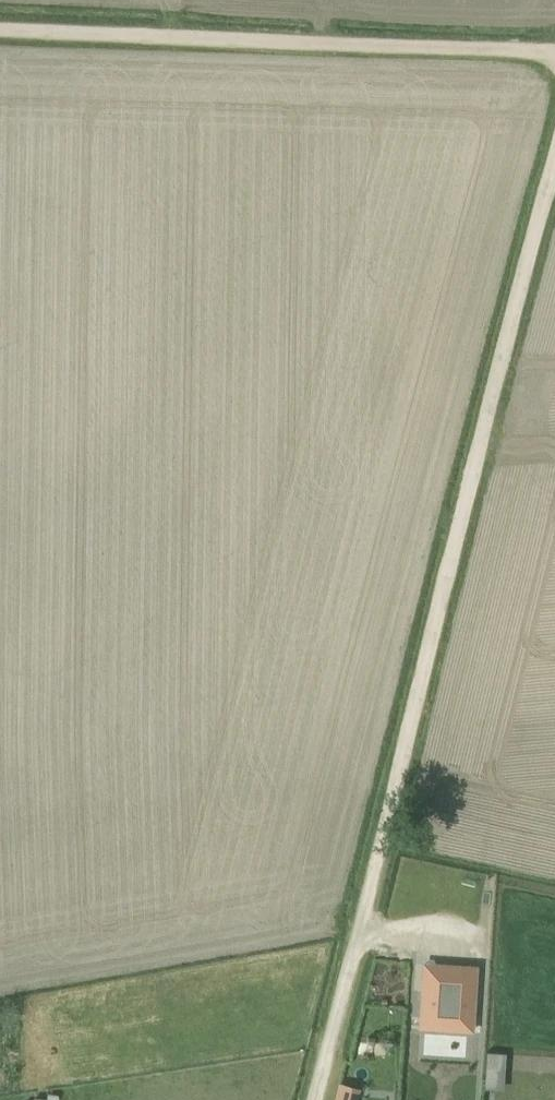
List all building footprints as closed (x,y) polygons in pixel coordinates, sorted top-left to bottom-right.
[(422,982),(420,1023),(446,1025),(449,984),(422,982)] [(449,984),(446,1025),(471,1026),(473,985),(449,984)] [(486,1054),(485,1060),(495,1060),(499,1060),(499,1052),(486,1051),(486,1054)] [(335,1099),(355,1099),(358,1088),(339,1084),(335,1099)]
